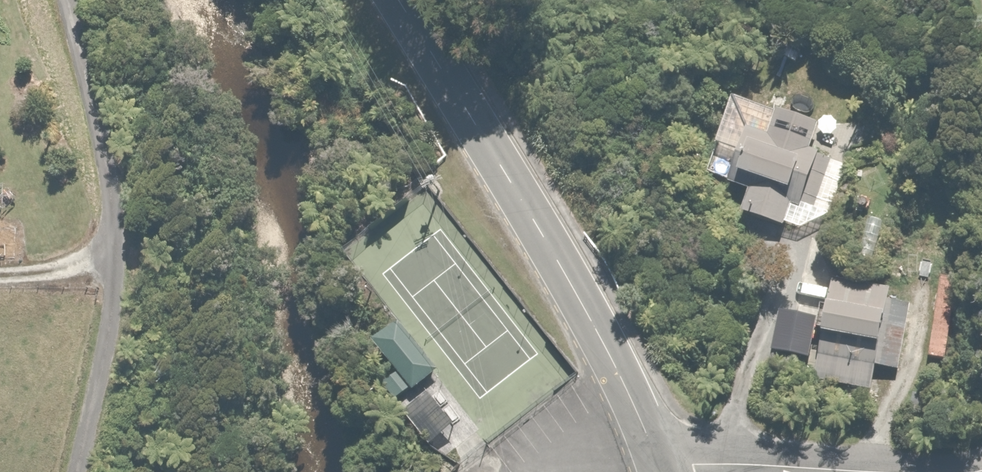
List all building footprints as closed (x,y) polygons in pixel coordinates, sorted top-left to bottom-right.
[(735,210),(780,224),(800,231),(810,203),(818,206),(834,149),(809,141),(816,117),(765,102),(758,123),(739,118),(721,178),(743,184),(735,210)] [(872,261),(882,220),(865,216),(855,256),(872,261)] [(889,288),(830,277),(811,381),(871,392),(876,366),(897,370),(909,304),(887,300),(889,288)] [(451,459),(451,471),(498,471),(498,460),(451,459)]
